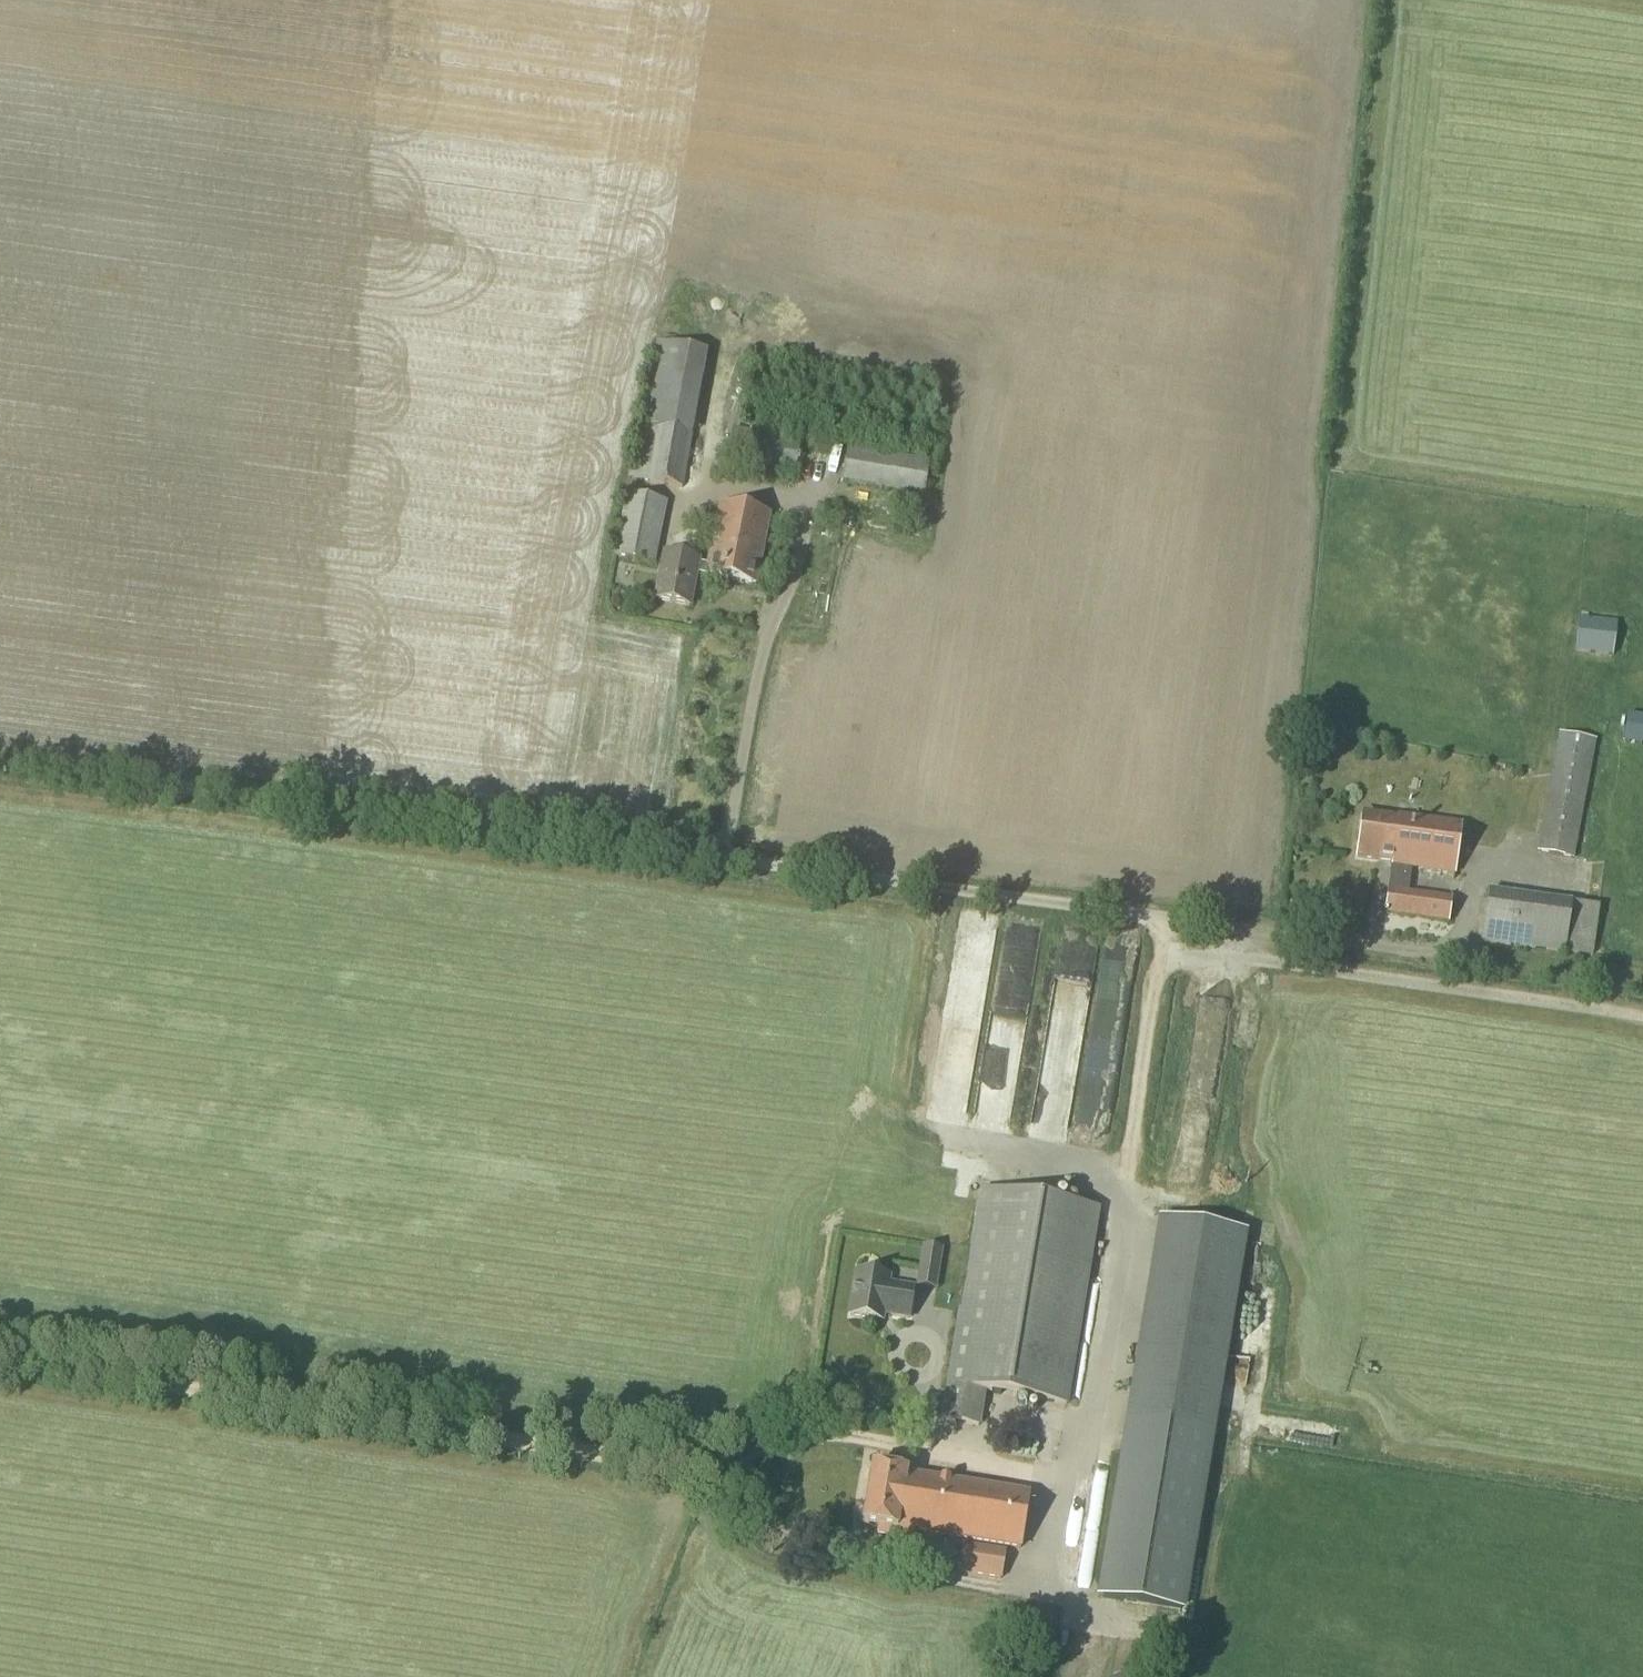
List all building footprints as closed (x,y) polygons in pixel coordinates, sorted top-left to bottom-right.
[(692,436),(707,352),(655,342),(640,426),(637,425),(628,479),(647,481),(647,483),(683,489),(692,436)] [(796,473),(799,457),(801,440),(773,435),(732,429),(727,462),(747,465),(796,473)] [(924,495),(929,461),(847,448),(842,481),(924,495)] [(655,565),(667,502),(626,494),(621,512),(612,557),(655,565)] [(756,587),(770,514),(719,504),(707,564),(699,562),(700,560),(663,553),(654,600),(690,607),(697,575),(705,577),(756,587)] [(1614,656),(1618,622),(1579,618),(1575,652),(1614,656)] [(1628,714),(1623,744),(1642,747),(1642,716),(1628,714)] [(1574,859),(1597,740),(1559,733),(1537,852),(1574,859)] [(1398,818),(1362,813),(1357,858),(1391,863),(1391,865),(1384,915),(1448,924),(1452,897),(1408,891),(1411,868),(1454,874),(1461,824),(1398,816),(1398,818)] [(1609,948),(1610,935),(1596,933),(1600,907),(1572,903),(1572,902),(1488,890),(1481,942),(1565,954),(1593,957),(1594,946),(1609,948)] [(989,1094),(988,1121),(1016,1121),(1017,1095),(989,1094)] [(1068,1405),(1100,1208),(980,1189),(960,1310),(958,1310),(940,1421),(980,1427),(986,1393),(1068,1405)] [(1182,1616),(1244,1234),(1155,1220),(1092,1601),(1182,1616)] [(937,1291),(943,1249),(922,1246),(915,1287),(937,1291)] [(907,1318),(912,1287),(885,1283),(886,1276),(855,1272),(848,1316),(879,1320),(880,1314),(907,1318)] [(939,1330),(940,1313),(927,1313),(927,1329),(939,1330)] [(1023,1550),(1031,1492),(907,1472),(871,1467),(862,1525),(877,1527),(876,1535),(913,1541),(914,1533),(1023,1550)] [(1002,1580),(1006,1550),(962,1543),(957,1572),(1002,1580)]
